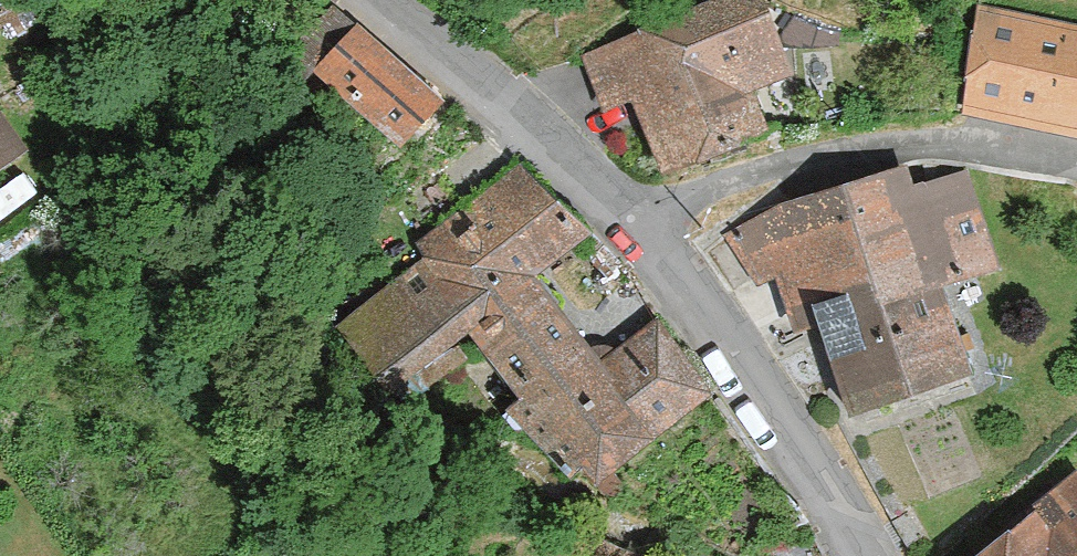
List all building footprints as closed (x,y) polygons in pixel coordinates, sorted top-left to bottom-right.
[(31,5),(25,0),(0,0),(0,25),(31,5)] [(666,170),(767,128),(750,89),(792,71),(763,0),(717,0),(583,55),(605,108),(635,95),(666,170)] [(964,109),(1076,130),(1076,27),(982,9),(964,109)] [(439,99),(360,24),(317,69),(396,144),(439,99)] [(26,153),(0,111),(0,170),(26,153)] [(581,459),(596,478),(709,388),(655,319),(600,362),(532,277),(590,230),(515,160),(413,246),(422,258),(471,320),(527,389),(509,404),(564,473),(581,459)] [(820,320),(850,410),(968,372),(938,281),(996,263),(965,170),(911,188),(906,173),(782,203),(726,231),(756,279),(779,272),(798,327),(820,320)] [(471,320),(422,258),(340,323),(389,384),(471,320)] [(1076,474),(976,555),(1076,555),(1076,475),(1076,474)]
